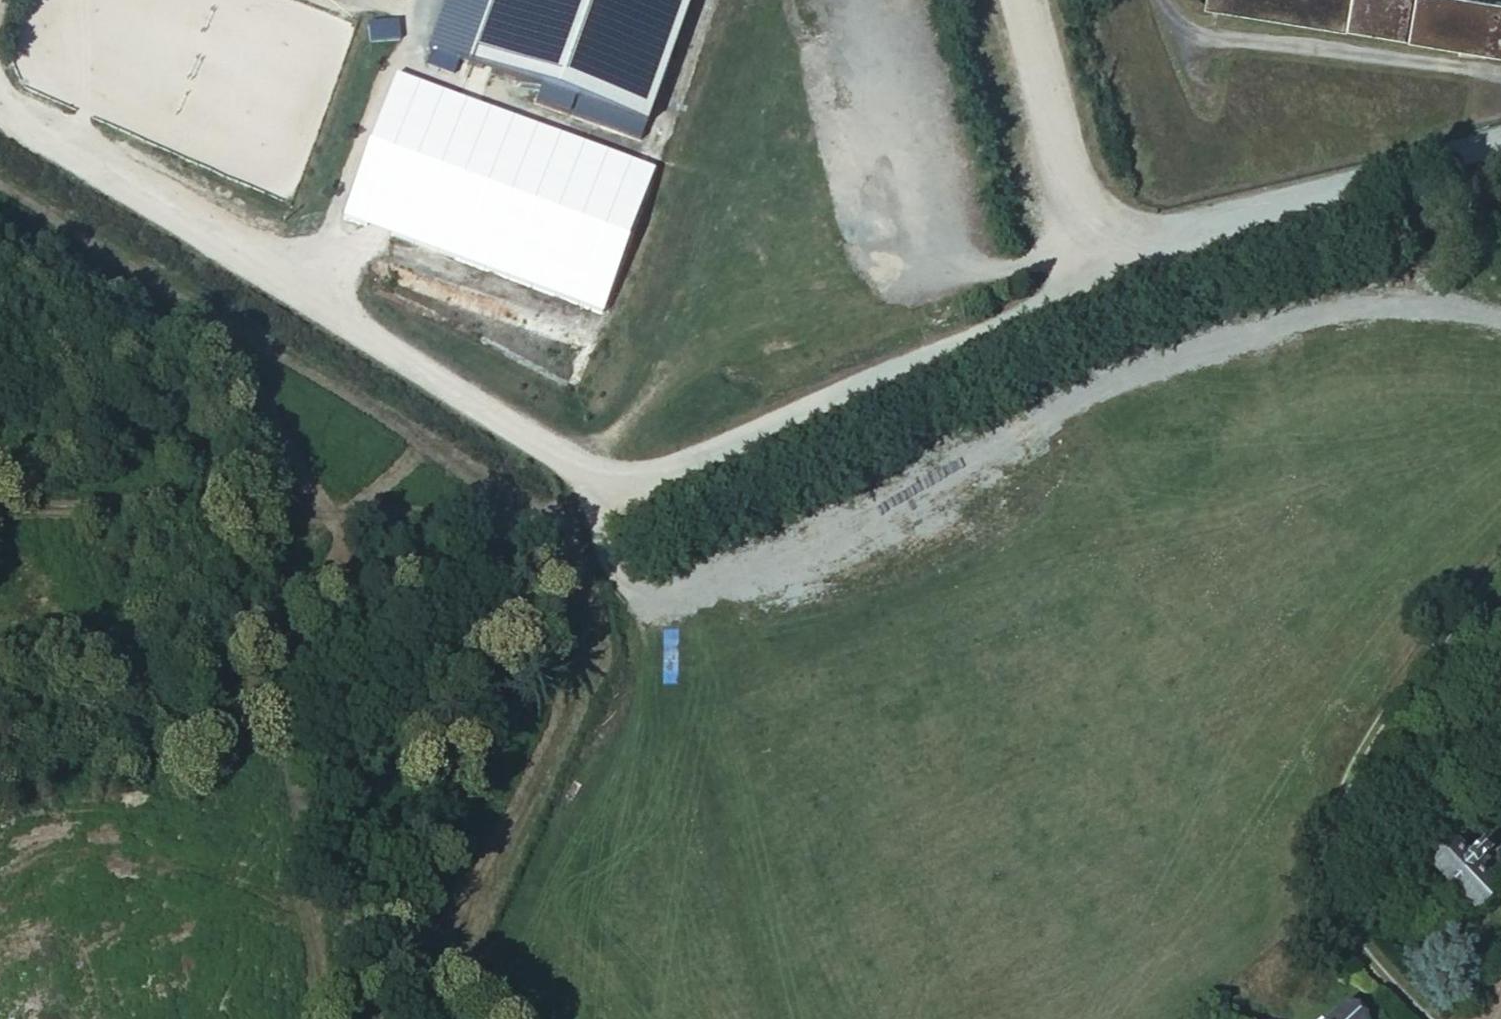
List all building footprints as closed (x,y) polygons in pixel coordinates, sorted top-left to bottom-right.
[(1492,0),(1221,0),(1220,5),(1500,54),(1500,2),(1492,0)] [(1432,862),(1473,914),(1490,900),(1489,896),(1500,886),(1500,854),(1497,849),(1488,855),(1483,847),(1475,852),(1469,846),(1462,849),(1457,844),(1432,862)] [(1337,1018),(1354,1018),(1346,1010),(1337,1018)]
